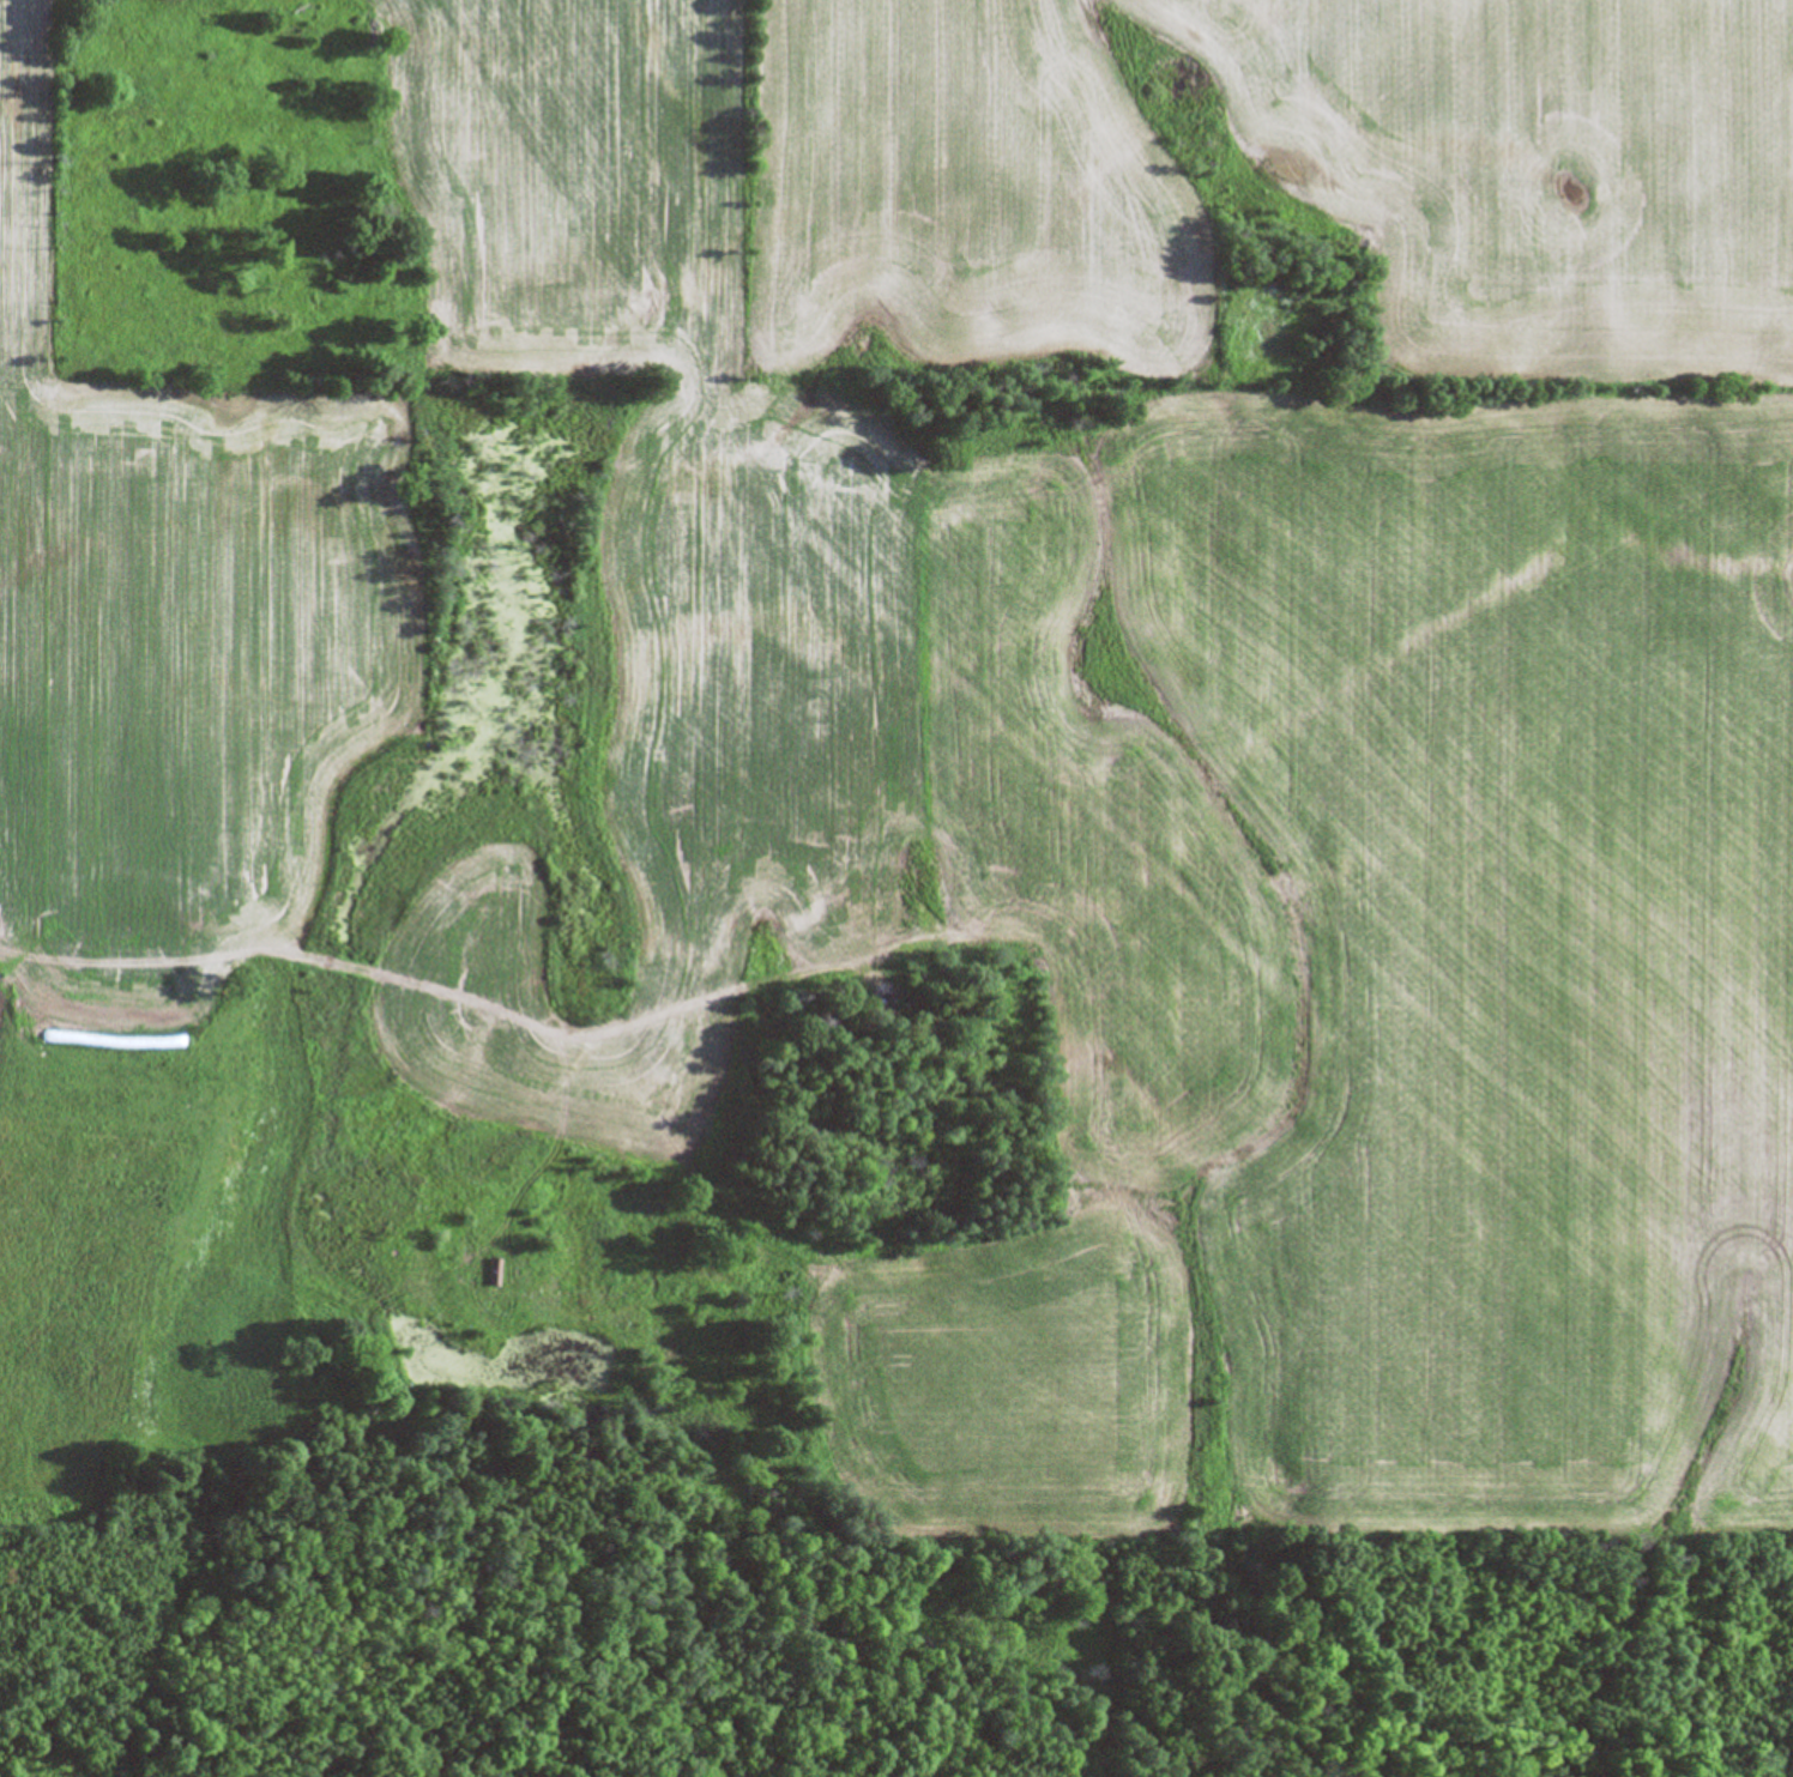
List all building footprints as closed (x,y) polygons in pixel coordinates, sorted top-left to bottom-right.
[(479,1288),(492,1289),(492,1262),(479,1261),(479,1288)]
